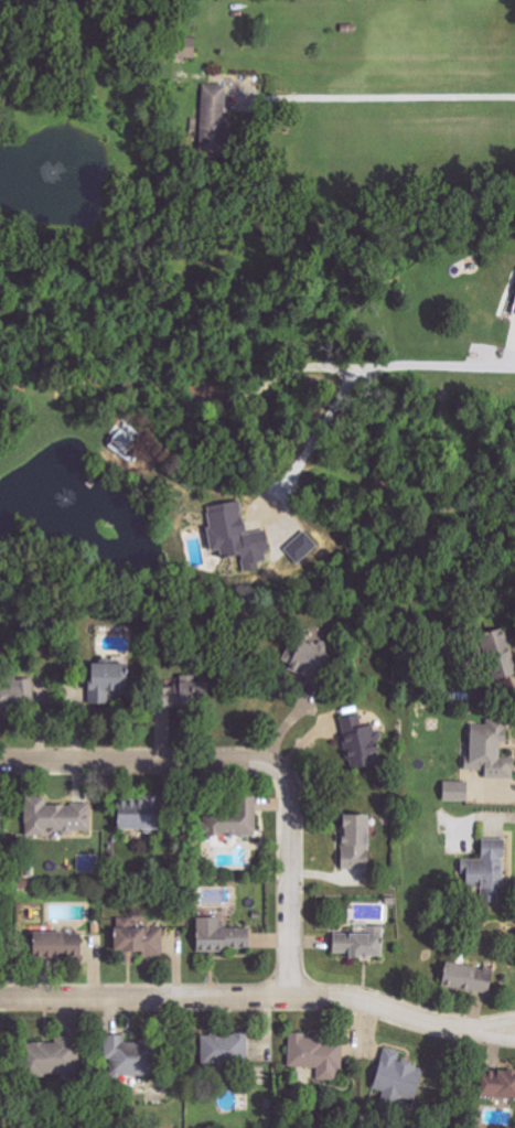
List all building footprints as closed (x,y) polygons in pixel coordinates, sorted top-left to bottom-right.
[(196,37),(168,36),(168,57),(195,57),(196,37)] [(227,85),(203,84),(200,146),(224,147),(227,85)] [(107,446),(119,454),(118,454),(131,463),(147,438),(122,422),(107,446)] [(205,506),(211,552),(219,551),(220,559),(241,556),(243,573),(260,571),(259,562),(269,561),(265,530),(244,533),(240,501),(205,506)] [(298,563),(318,545),(304,531),(285,549),(298,563)] [(514,674),(514,665),(504,627),(479,635),(493,680),(514,674)] [(307,642),(307,633),(298,633),(298,642),(284,642),(284,670),(327,670),(327,642),(307,642)] [(86,705),(106,705),(106,693),(128,693),(128,665),(87,665),(86,705)] [(6,714),(5,700),(34,698),(33,677),(0,679),(0,714),(6,714)] [(203,685),(151,686),(151,705),(204,704),(203,685)] [(350,771),(381,762),(372,725),(363,728),(360,713),(337,719),(350,771)] [(483,778),(513,779),(513,758),(503,758),(503,725),(486,724),(486,725),(468,725),(467,770),(483,770),(483,778)] [(467,781),(442,782),(442,802),(467,801),(467,781)] [(24,797),(25,835),(59,834),(93,833),(93,804),(47,805),(47,797),(24,797)] [(255,797),(235,797),(235,812),(202,813),(202,837),(256,836),(255,797)] [(114,829),(153,830),(154,802),(115,801),(114,829)] [(368,869),(367,815),(340,815),(341,869),(368,869)] [(482,903),(504,903),(502,839),(480,840),(481,859),(462,860),(463,887),(481,887),(482,903)] [(219,918),(195,918),(196,951),(247,950),(246,928),(219,928),(219,918)] [(81,958),(82,932),(67,931),(67,924),(19,924),(19,951),(31,951),(31,958),(81,958)] [(384,927),(354,926),(354,934),(332,934),(331,953),(347,953),(347,958),(380,959),(380,936),(384,936),(384,927)] [(163,927),(112,928),(112,952),(142,951),(142,956),(163,956),(163,927)] [(444,961),(439,985),(487,994),(492,971),(444,961)] [(343,1041),(305,1040),(306,1034),(289,1033),(288,1067),(318,1068),(318,1079),(336,1080),(337,1070),(343,1070),(343,1041)] [(200,1035),(201,1063),(247,1061),(246,1034),(200,1035)] [(125,1043),(125,1036),(105,1036),(105,1076),(146,1076),(146,1043),(125,1043)] [(425,1069),(399,1059),(401,1053),(386,1047),(370,1087),(384,1092),(380,1103),(397,1110),(403,1096),(413,1100),(425,1069)] [(479,1098),(514,1100),(514,1073),(480,1071),(479,1098)]
